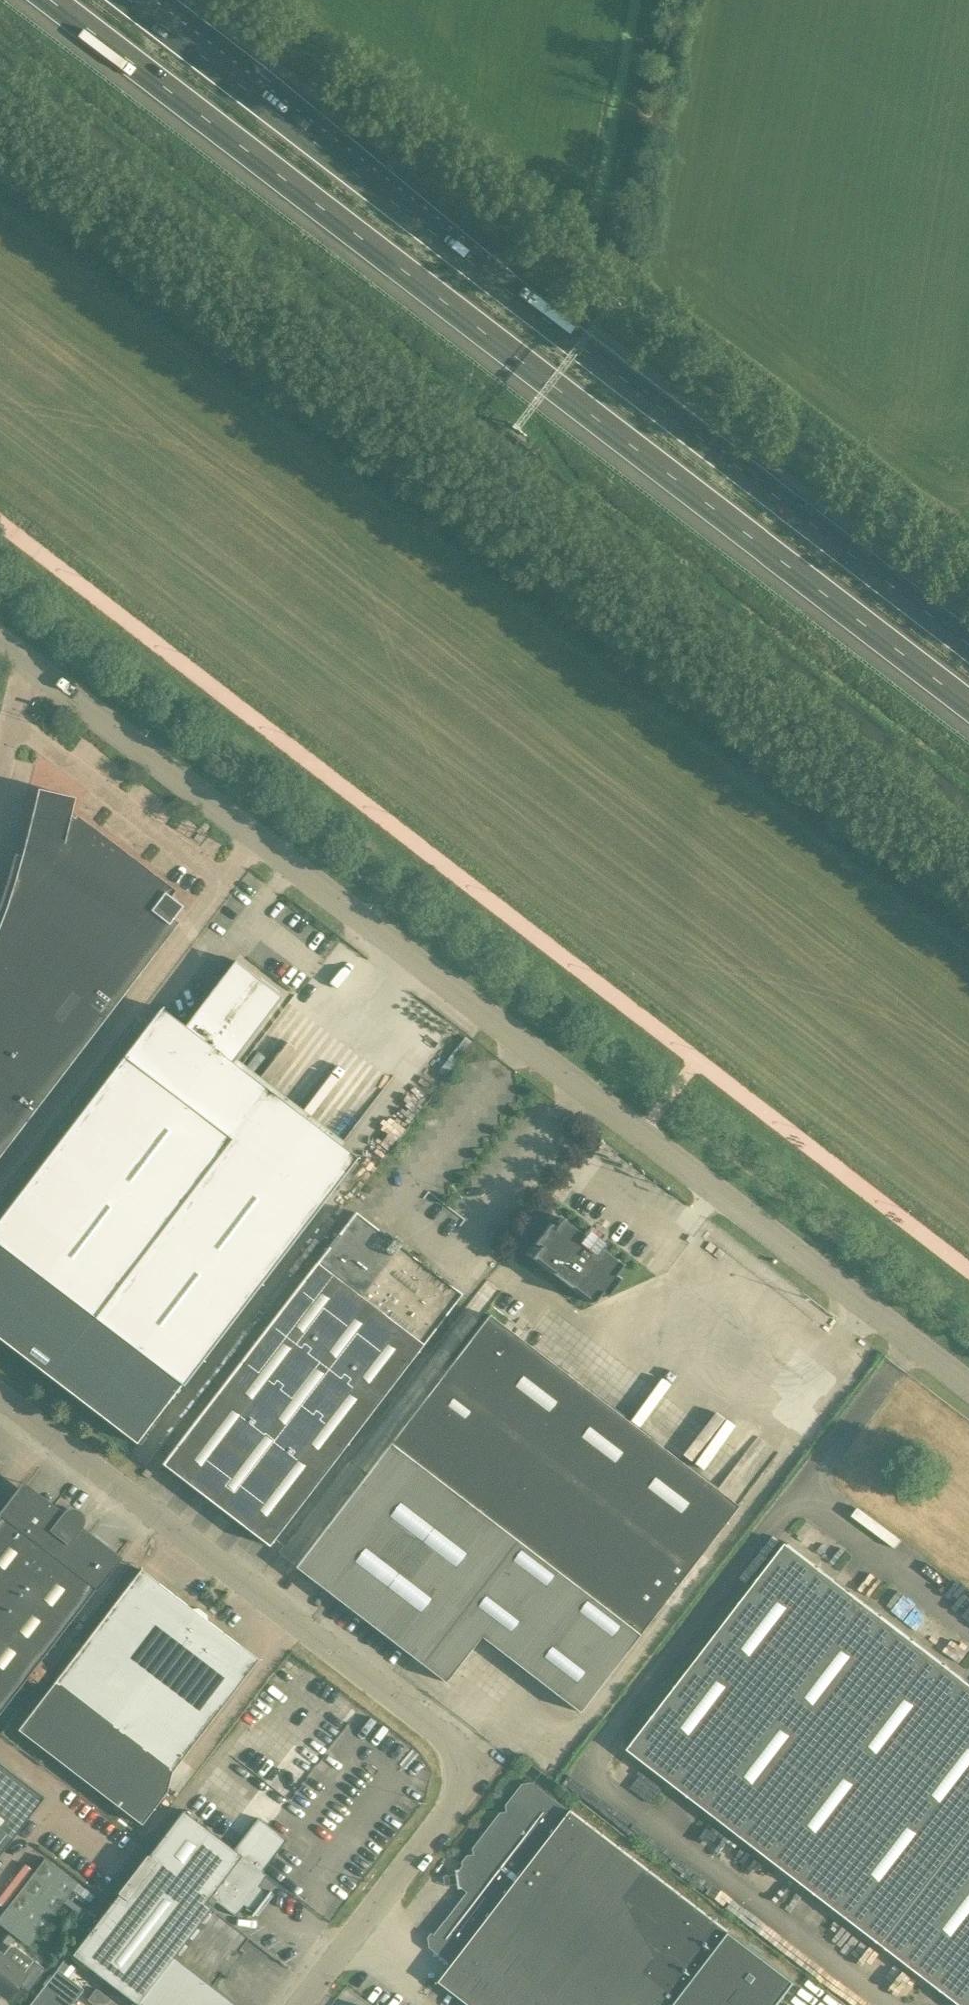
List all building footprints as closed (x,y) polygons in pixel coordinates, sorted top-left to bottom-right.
[(12,886),(8,899),(2,917),(0,922),(0,1156),(178,923),(172,919),(182,906),(170,897),(175,890),(71,811),(74,798),(37,789),(35,800),(32,812),(29,825),(26,835),(20,859),(17,871),(15,879),(12,886)] [(0,1221),(0,1340),(135,1443),(351,1160),(230,1067),(283,998),(236,962),(183,1031),(159,1013),(0,1221)] [(161,1464),(268,1546),(377,1404),(461,1294),(407,1252),(406,1252),(398,1246),(399,1245),(399,1242),(395,1238),(391,1239),(389,1242),(379,1234),(381,1232),(355,1212),(161,1464)] [(562,1219),(555,1228),(550,1224),(534,1244),(540,1248),(532,1258),(592,1304),(600,1294),(605,1298),(620,1278),(615,1274),(622,1265),(601,1249),(605,1243),(587,1230),(583,1235),(562,1219)] [(579,1712),(639,1634),(737,1506),(488,1315),(390,1443),(355,1489),(295,1567),(445,1682),(480,1636),(579,1712)] [(80,1526),(81,1524),(81,1523),(81,1522),(82,1521),(82,1520),(81,1518),(81,1516),(81,1515),(79,1513),(78,1512),(76,1510),(74,1510),(73,1509),(71,1509),(69,1510),(66,1510),(65,1512),(63,1513),(22,1481),(0,1510),(0,1711),(94,1590),(95,1591),(121,1558),(80,1526)] [(786,1543),(628,1749),(961,2004),(968,2004),(968,1684),(786,1543)] [(140,1569),(54,1682),(18,1729),(141,1824),(166,1791),(171,1772),(257,1659),(206,1620),(205,1614),(197,1608),(192,1609),(140,1569)] [(43,1797),(0,1764),(0,1853),(43,1797)] [(457,1872),(458,1886),(460,1886),(467,1891),(428,1942),(454,1962),(439,1981),(470,2004),(777,2004),(795,1982),(571,1810),(568,1813),(527,1781),(508,1806),(501,1807),(502,1814),(476,1848),(468,1849),(469,1857),(458,1872),(457,1872)] [(173,1957),(215,1901),(234,1916),(243,1905),(247,1908),(249,1906),(255,1905),(261,1898),(260,1891),(261,1889),(258,1886),(266,1875),(262,1871),(286,1840),(258,1818),(233,1849),(182,1810),(71,1955),(136,2004),(137,2004),(136,2004),(235,2004),(173,1957)] [(44,1858),(0,1915),(0,1925),(28,1947),(77,1883),(44,1858)] [(18,1984),(28,1992),(45,1969),(14,1946),(9,1946),(1,1956),(0,1955),(0,1994),(7,1999),(18,1984)] [(89,1981),(63,1961),(29,2004),(70,2004),(89,1981)] [(104,1995),(96,2004),(117,2004),(104,1995)]
